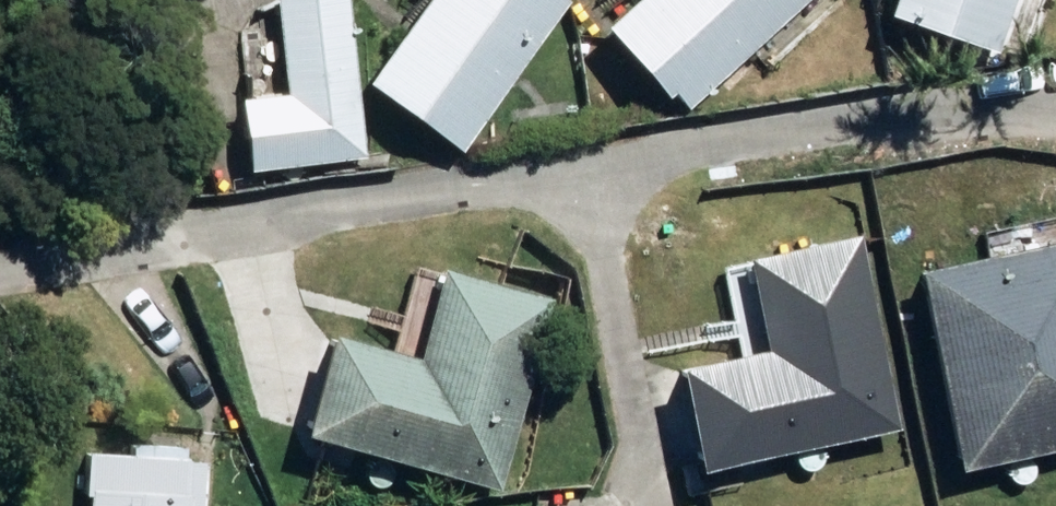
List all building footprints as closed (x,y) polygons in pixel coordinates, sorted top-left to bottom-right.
[(247,175),(366,163),(347,0),(297,0),(274,3),(285,100),(240,104),(247,175)] [(459,159),(570,8),(559,0),(428,0),(363,90),(459,159)] [(679,118),(809,0),(640,0),(603,34),(679,118)] [(996,46),(1012,0),(887,0),(885,5),(996,46)] [(887,425),(851,240),(746,261),(764,352),(673,370),(690,464),(887,425)] [(962,477),(1055,456),(1055,247),(918,277),(962,477)] [(492,483),(541,302),(438,274),(414,362),(324,338),(299,432),(492,483)] [(205,466),(185,465),(186,452),(86,451),(85,505),(204,505),(205,466)]
